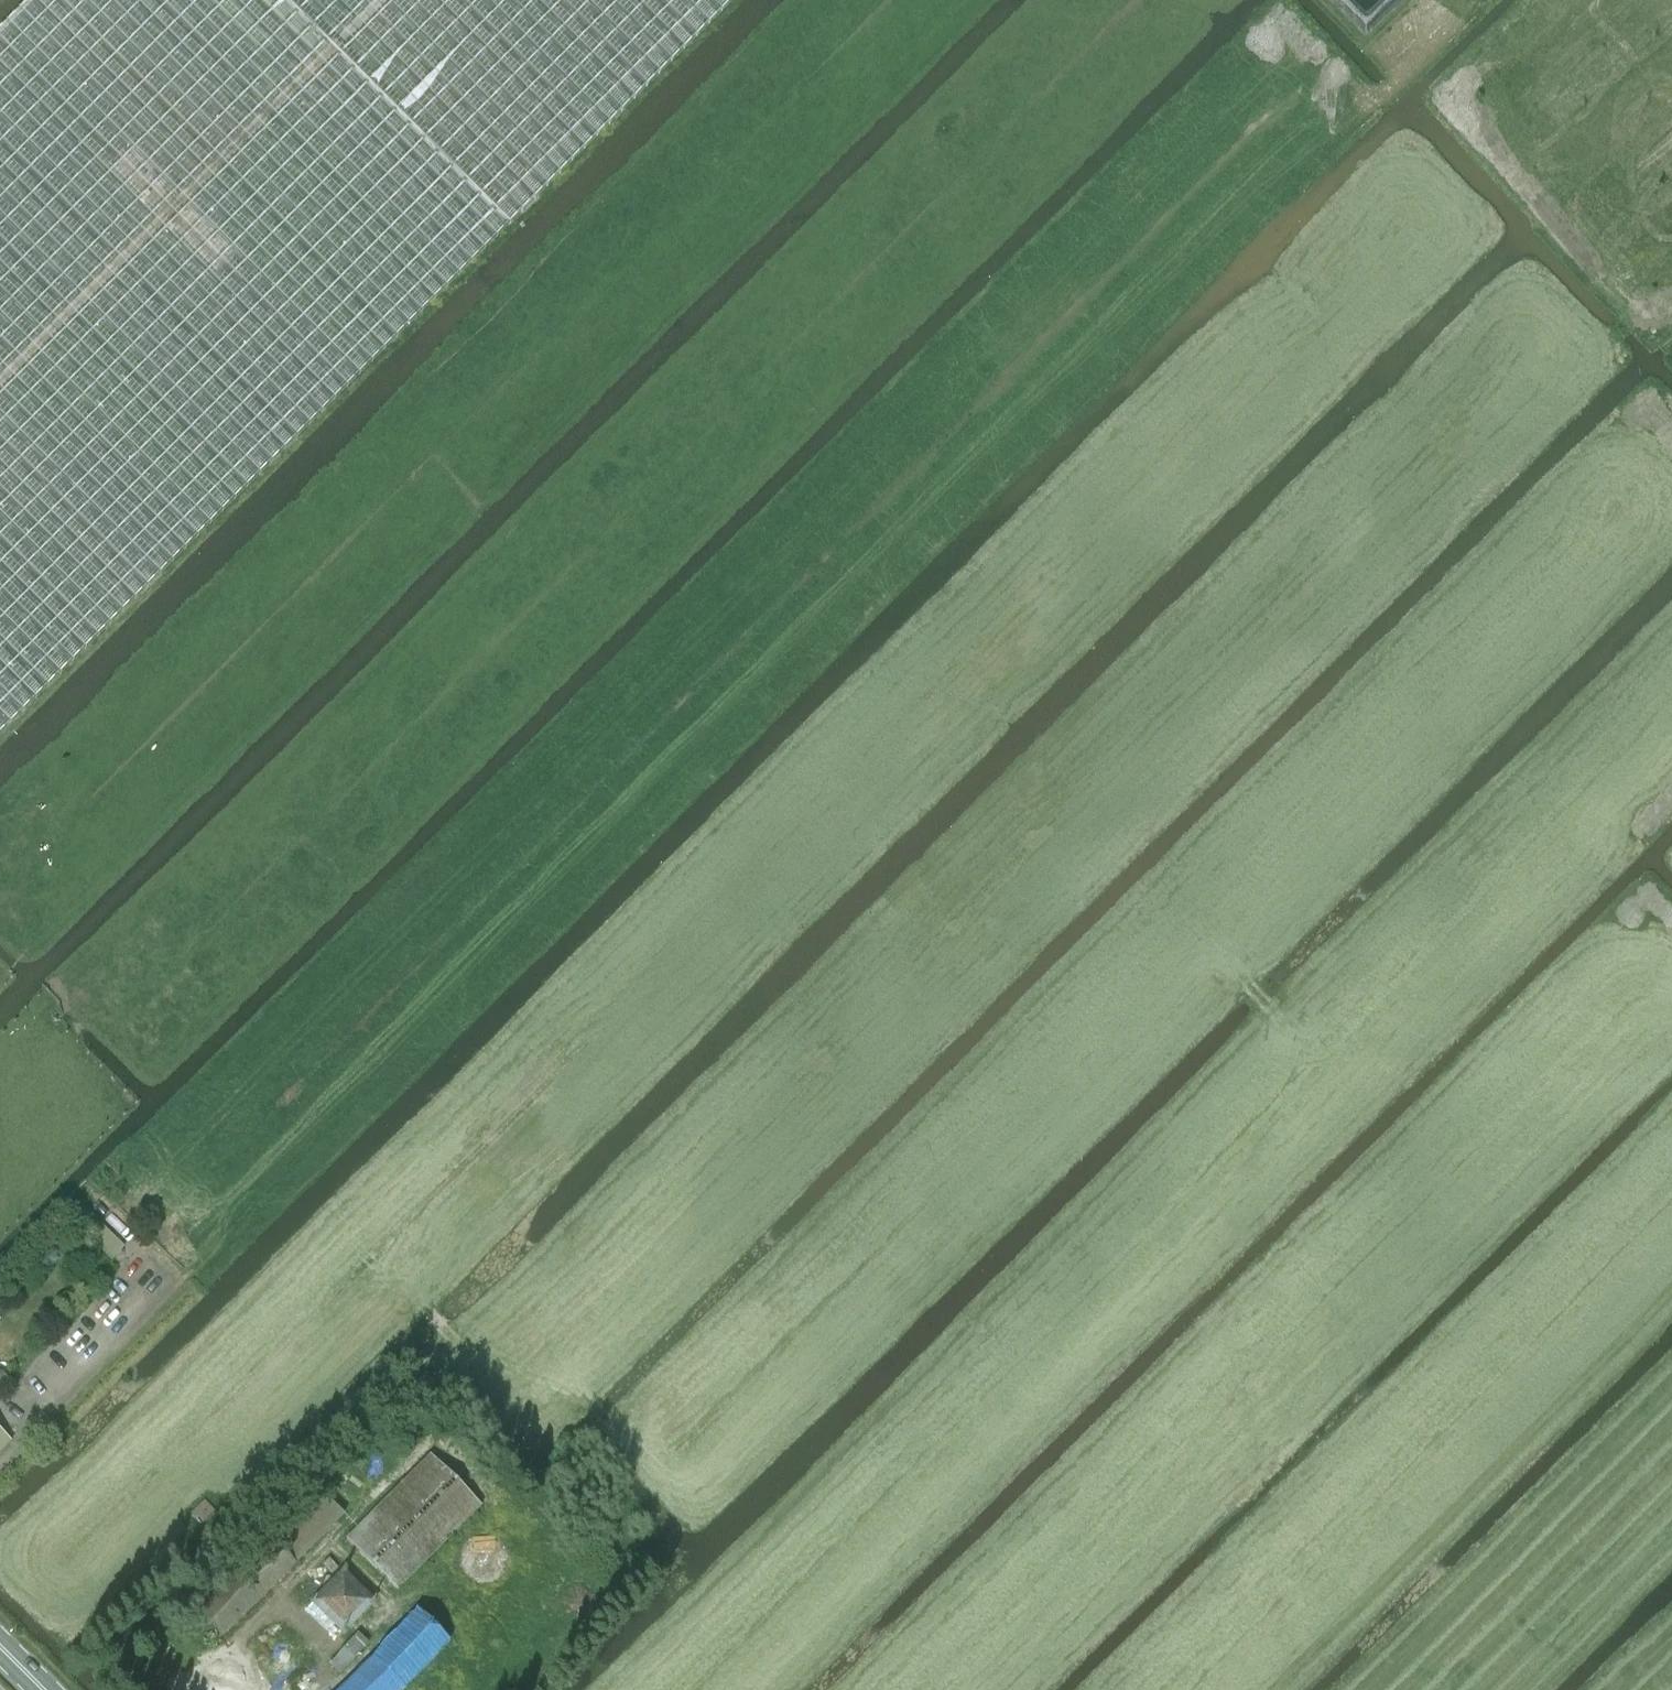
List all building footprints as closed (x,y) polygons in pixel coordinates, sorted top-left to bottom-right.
[(732,0),(29,0),(0,29),(0,732),(732,0)] [(9,1442),(0,1432),(0,1451),(9,1442)] [(346,1540),(396,1590),(481,1505),(431,1455),(346,1540)] [(199,1612),(221,1637),(327,1532),(304,1507),(199,1612)] [(449,1641),(416,1610),(336,1689),(400,1689),(449,1641)]
